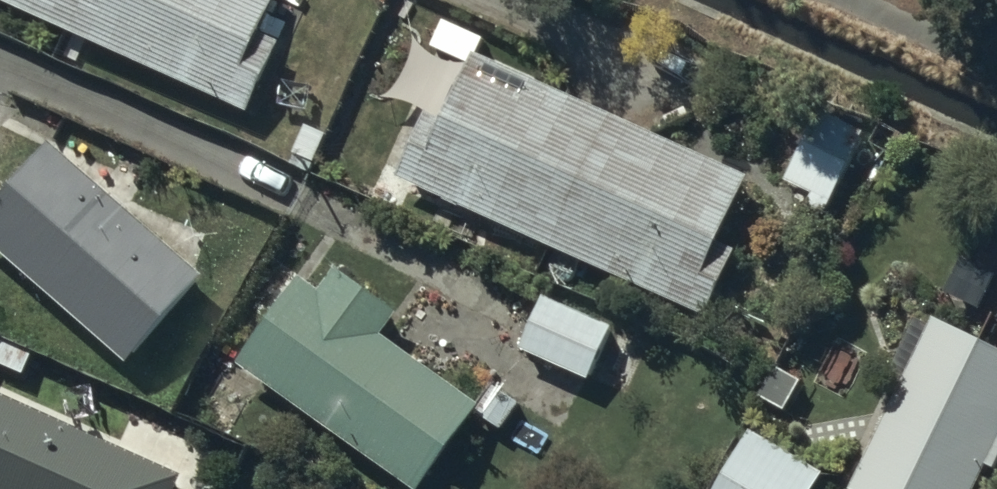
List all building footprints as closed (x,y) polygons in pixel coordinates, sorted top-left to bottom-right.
[(251,119),(284,48),(263,38),(281,0),(0,0),(0,3),(251,119)] [(746,169),(474,44),(445,105),(428,97),(397,165),(703,305),(732,242),(716,235),(746,169)] [(866,118),(815,95),(782,167),(812,181),(805,196),(826,205),(866,118)] [(330,141),(309,132),(298,158),(318,167),(330,141)] [(57,156),(0,220),(0,254),(134,373),(209,290),(57,156)] [(341,281),(325,304),(305,290),(242,375),(400,488),(429,488),(482,417),(386,347),(402,325),(341,281)] [(616,337),(545,306),(523,356),(594,388),(616,337)] [(934,327),(856,488),(981,488),(987,476),(995,480),(996,476),(996,358),(934,327)] [(6,347),(0,361),(0,365),(30,379),(38,362),(6,347)] [(796,375),(777,364),(762,391),(781,402),(796,375)] [(521,411),(498,395),(481,419),(504,435),(521,411)] [(0,401),(0,488),(190,488),(192,486),(0,401)] [(752,439),(722,488),(821,488),(825,483),(752,439)]
